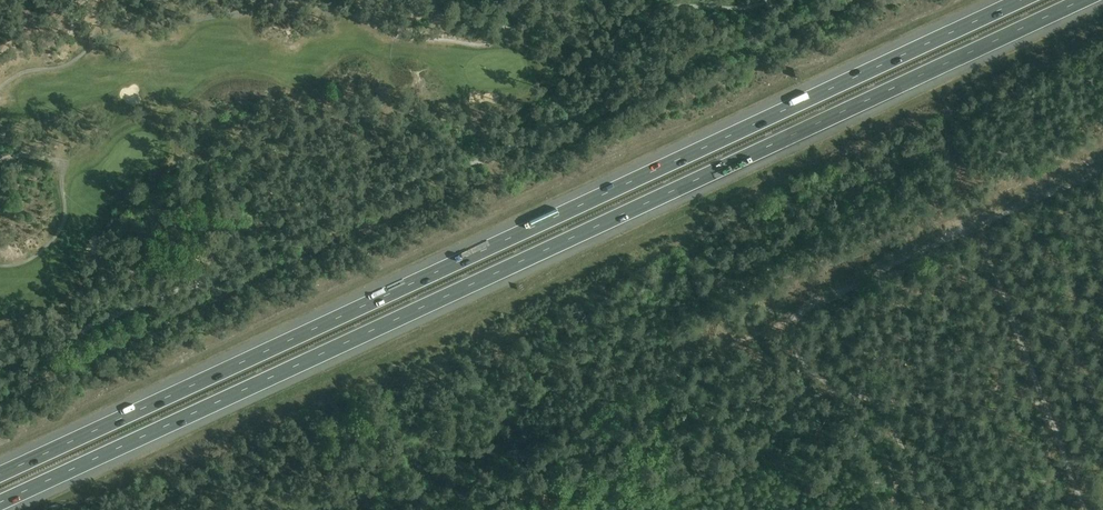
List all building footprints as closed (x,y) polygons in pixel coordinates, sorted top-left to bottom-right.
[(335,308),(349,302),(347,297),(332,302),(335,308)] [(314,309),(316,316),(334,310),(332,304),(314,309)]
